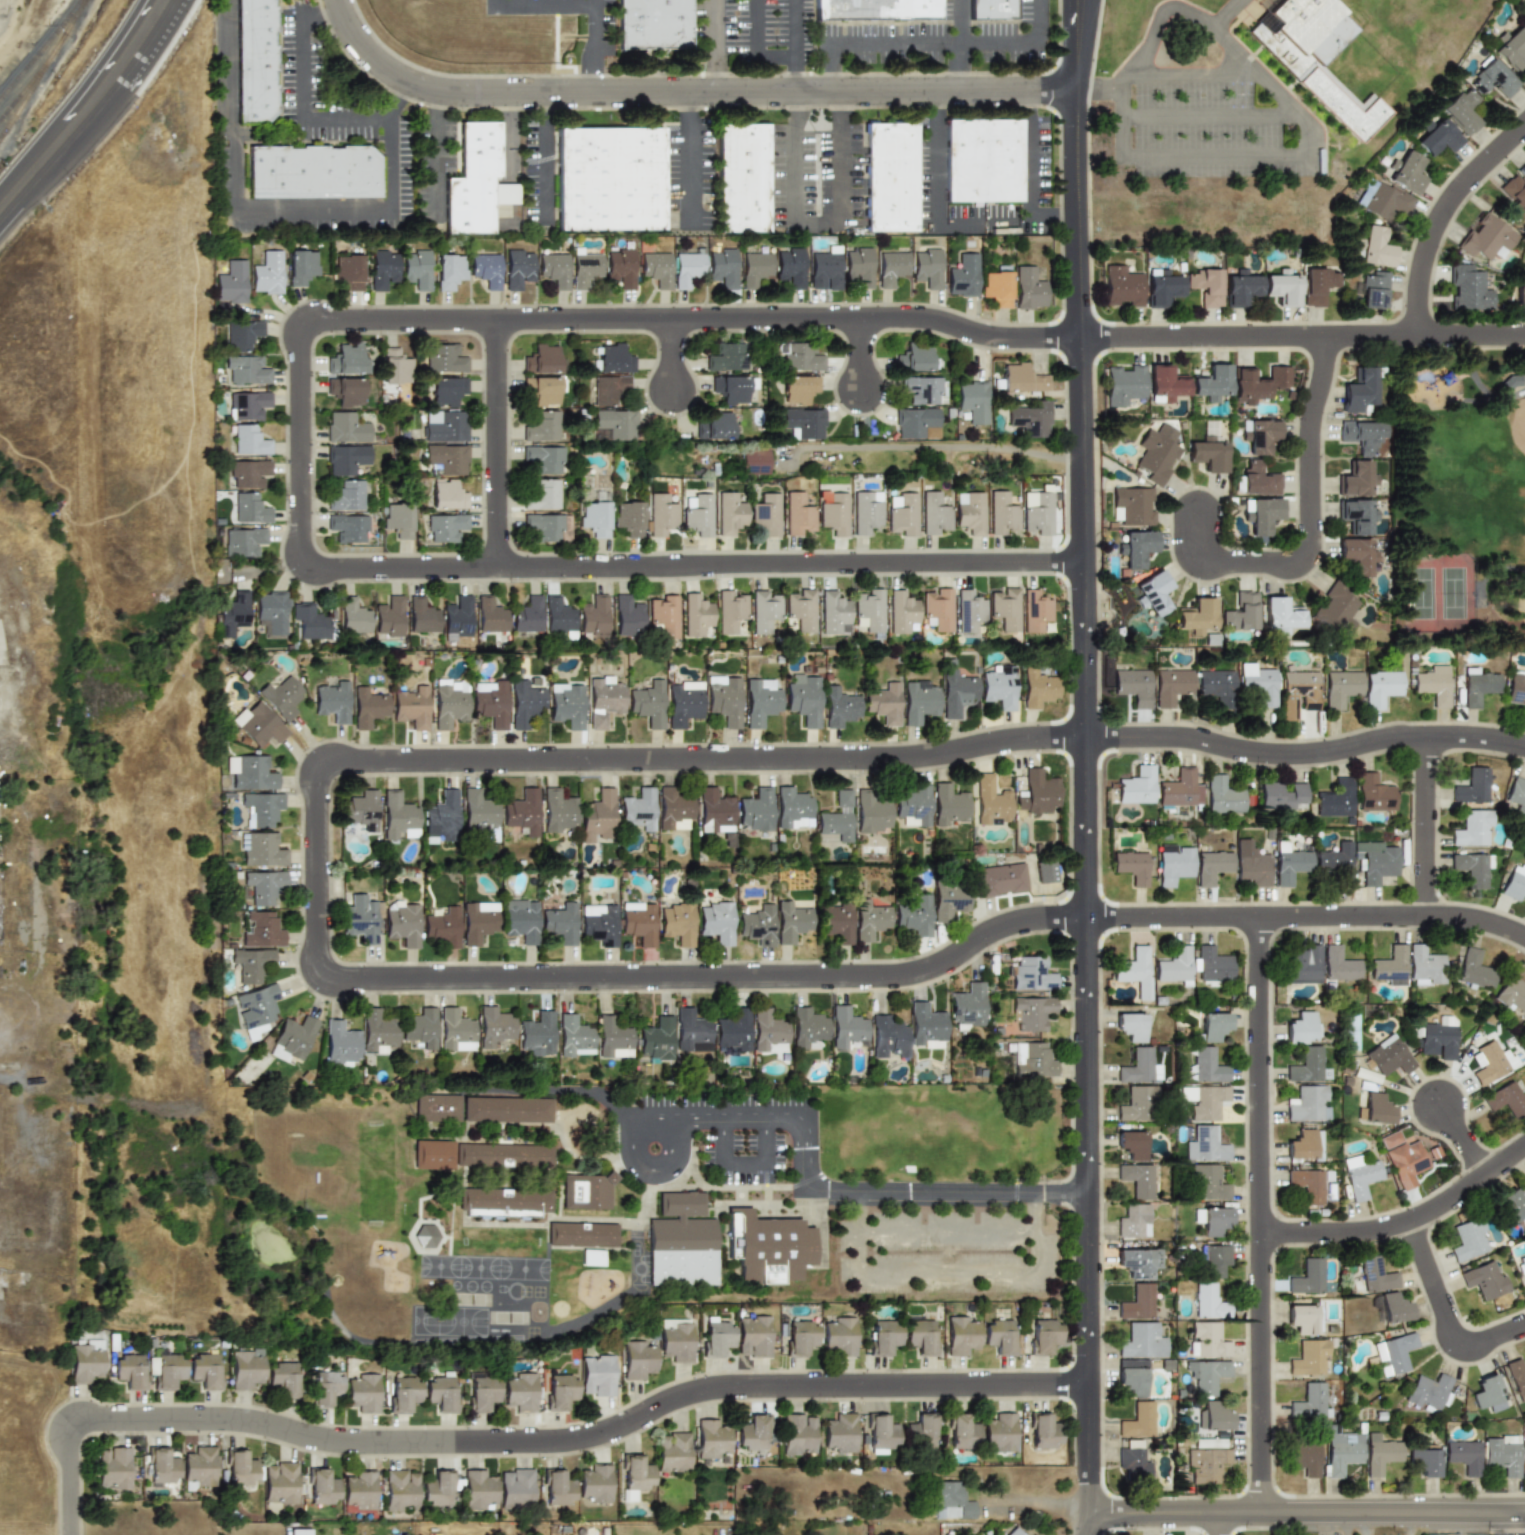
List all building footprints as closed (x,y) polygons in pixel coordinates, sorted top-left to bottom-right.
[(239,124),(239,0),(273,0),(273,6),(276,6),(276,31),(274,31),(274,46),(277,46),(276,71),(274,71),(274,85),(277,85),(277,112),(264,124),(239,124)] [(619,47),(619,0),(691,0),(690,48),(619,47)] [(818,20),(818,0),(944,0),(944,20),(818,20)] [(973,21),(973,0),(1019,0),(1019,21),(973,21)] [(1251,32),(1282,0),(1336,0),(1348,12),(1343,16),(1358,30),(1322,66),(1363,105),(1374,94),(1394,113),(1365,143),(1251,32)] [(1516,24),(1492,48),(1515,71),(1524,62),(1524,50),(1524,49),(1524,48),(1524,32),(1516,24)] [(1483,94),(1491,86),(1504,98),(1519,84),(1493,57),(1469,81),(1483,94)] [(1441,108),(1468,136),(1484,121),(1470,107),(1478,98),(1470,90),(1463,97),(1458,91),(1441,108)] [(1463,140),(1442,115),(1415,139),(1431,157),(1441,148),(1447,155),(1463,140)] [(948,117),(1023,117),(1023,200),(947,199),(948,117)] [(461,122),(501,121),(502,178),(494,178),(494,234),(446,234),(446,177),(462,177),(461,122)] [(868,121),(919,121),(918,230),(867,230),(868,121)] [(719,122),(771,122),(770,230),(718,229),(719,122)] [(556,124),(663,125),(662,226),(555,226),(556,124)] [(249,146),(288,146),(288,148),(301,149),(301,146),(327,146),(327,148),(341,148),(341,146),(367,146),(379,157),(380,197),(249,198),(249,146)] [(1404,158),(1396,154),(1384,178),(1417,194),(1428,173),(1419,169),(1424,158),(1408,150),(1404,158)] [(1517,172),(1524,180),(1524,164),(1517,172)] [(1355,204),(1389,222),(1394,213),(1405,218),(1416,198),(1370,174),(1355,204)] [(1524,216),(1524,186),(1513,174),(1493,193),(1520,221),(1524,216)] [(1517,235),(1485,211),(1459,246),(1483,264),(1491,253),(1499,259),(1517,235)] [(1355,260),(1390,267),(1394,245),(1384,243),(1387,229),(1362,224),(1355,260)] [(840,245),(829,245),(829,254),(809,254),(809,290),(840,290),(840,245)] [(704,278),(704,248),(674,248),(674,289),(694,289),(694,278),(704,278)] [(708,279),(719,279),(719,289),(736,289),(736,248),(708,248),(708,279)] [(776,279),(787,279),(787,289),(804,289),(804,248),(776,248),(776,279)] [(872,248),(844,248),(844,279),(853,279),(853,289),(872,289),(872,248)] [(252,260),(252,293),(282,293),(282,249),(263,249),(263,260),(252,260)] [(318,275),(318,249),(289,249),(289,286),(308,286),(308,275),(318,275)] [(411,291),(431,291),(431,249),(403,249),(403,280),(411,280),(411,291)] [(534,249),(505,249),(505,291),(524,291),(524,280),(534,280),(534,249)] [(634,290),(634,249),(607,249),(607,279),(617,279),(617,290),(634,290)] [(940,290),(926,290),(925,276),(923,276),(923,280),(913,280),(913,252),(924,252),(924,249),(940,249),(940,290)] [(398,280),(398,250),(371,250),(371,291),(388,291),(388,280),(398,280)] [(500,253),(471,253),(471,280),(481,280),(481,290),(500,290),(500,253)] [(568,253),(538,253),(538,279),(549,279),(549,290),(568,290),(568,253)] [(573,290),(592,290),(592,278),(601,278),(601,253),(573,253),(573,290)] [(641,279),(652,279),(652,290),(670,290),(670,253),(641,253),(641,279)] [(741,253),(741,289),(762,289),(762,278),(771,278),(771,253),(741,253)] [(892,289),(879,289),(879,253),(908,253),(908,275),(901,275),(901,277),(892,277),(892,289)] [(362,254),(334,254),(334,280),(343,280),(343,291),(362,291),(362,254)] [(466,280),(466,254),(437,254),(438,291),(456,291),(456,280),(466,280)] [(960,296),(977,296),(977,254),(958,254),(958,268),(947,268),(947,294),(960,294),(960,296)] [(246,259),(227,259),(227,270),(217,270),(217,302),(246,302),(246,259)] [(1449,262),(1449,309),(1492,310),(1492,285),(1482,285),(1482,271),(1471,271),(1471,263),(1449,262)] [(1141,307),(1141,273),(1123,273),(1123,265),(1103,265),(1104,305),(1116,305),(1116,301),(1127,301),(1127,307),(1141,307)] [(1015,309),(1016,266),(1034,266),(1034,280),(1045,280),(1045,306),(1032,306),(1032,309),(1015,309)] [(1303,307),(1325,307),(1325,287),(1338,287),(1338,268),(1303,268),(1303,307)] [(1156,276),(1156,269),(1166,269),(1166,276),(1180,276),(1180,297),(1166,297),(1166,308),(1145,308),(1145,276),(1156,276)] [(1219,269),(1185,269),(1185,287),(1196,287),(1196,307),(1219,307),(1219,269)] [(1384,310),(1388,272),(1365,269),(1361,307),(1384,310)] [(1009,308),(1010,271),(994,271),(994,273),(983,273),(983,286),(980,286),(980,297),(990,297),(990,302),(993,302),(993,307),(1009,308)] [(1275,306),(1297,306),(1297,274),(1294,274),(1294,271),(1263,271),(1263,296),(1275,296),(1275,306)] [(1224,274),(1224,306),(1246,306),(1246,296),(1258,296),(1258,274),(1224,274)] [(1524,305),(1524,274),(1515,274),(1515,305),(1524,305)] [(263,340),(263,321),(227,321),(227,351),(252,351),(252,340),(263,340)] [(897,371),(934,371),(934,342),(907,342),(907,351),(897,351),(897,371)] [(327,373),(367,373),(367,354),(362,354),(362,343),(338,343),(338,354),(327,354),(327,373)] [(633,352),(623,352),(623,343),(594,343),(594,372),(633,372),(633,352)] [(746,370),(746,343),(717,343),(717,351),(707,351),(707,370),(746,370)] [(814,343),(786,343),(786,370),(823,370),(823,351),(814,351),(814,343)] [(456,344),(426,344),(426,372),(467,372),(467,354),(456,354),(456,344)] [(524,372),(560,372),(560,344),(534,344),(534,354),(524,354),(524,372)] [(384,351),(384,383),(412,383),(412,357),(399,357),(399,351),(384,351)] [(262,355),(226,355),(226,387),(271,387),(271,366),(262,366),(262,355)] [(1046,392),(1047,372),(1026,372),(1026,363),(1001,363),(1001,378),(994,378),(994,391),(1046,392)] [(1228,394),(1227,363),(1207,364),(1208,374),(1189,374),(1190,393),(1199,393),(1199,403),(1218,402),(1218,394),(1228,394)] [(1143,365),(1104,365),(1104,408),(1124,408),(1124,397),(1143,397),(1143,365)] [(1167,365),(1147,365),(1147,404),(1175,404),(1175,394),(1185,394),(1185,375),(1167,375),(1167,365)] [(1232,366),(1232,405),(1254,405),(1254,396),(1267,396),(1267,385),(1288,385),(1289,365),(1267,365),(1267,376),(1252,375),(1252,366),(1232,366)] [(1341,412),(1363,412),(1363,402),(1374,402),(1374,366),(1352,366),(1352,381),(1341,381),(1341,412)] [(559,376),(524,377),(524,395),(532,395),(532,405),(559,405),(559,376)] [(629,386),(629,376),(592,376),(592,405),(618,405),(618,386),(629,386)] [(747,376),(713,376),(713,395),(723,395),(723,405),(747,405),(747,376)] [(782,376),(782,404),(808,404),(808,393),(817,393),(817,376),(782,376)] [(945,377),(901,376),(901,394),(911,394),(911,404),(945,404),(945,377)] [(338,406),(363,406),(363,377),(327,377),(327,397),(338,397),(338,406)] [(456,406),(456,395),(466,395),(466,377),(430,377),(430,406),(456,406)] [(986,382),(956,382),(956,413),(966,413),(966,425),(986,425),(986,382)] [(230,392),(230,420),(260,420),(260,410),(270,410),(270,392),(230,392)] [(1048,400),(1027,400),(1027,407),(1006,407),(1006,426),(1018,426),(1018,437),(1048,437),(1048,400)] [(938,440),(938,408),(895,407),(895,439),(938,440)] [(792,438),(823,438),(823,409),(782,409),(782,428),(792,428),(792,438)] [(559,410),(535,410),(535,421),(524,421),(524,440),(559,440),(559,410)] [(593,439),(636,439),(636,410),(593,410),(593,439)] [(707,419),(696,419),(696,438),(732,438),(732,410),(707,410),(707,419)] [(327,442),(370,442),(370,421),(359,421),(359,411),(327,411),(327,442)] [(422,441),(466,441),(466,411),(422,411),(422,441)] [(1276,420),(1240,419),(1240,443),(1249,444),(1249,454),(1267,454),(1267,443),(1276,443),(1276,420)] [(1337,443),(1358,443),(1358,454),(1371,454),(1371,443),(1382,443),(1382,421),(1337,420),(1337,443)] [(260,423),(232,423),(232,453),(270,453),(270,441),(260,441),(260,423)] [(1145,470),(1140,478),(1158,488),(1180,447),(1145,428),(1134,447),(1142,451),(1134,464),(1145,470)] [(1224,475),(1224,443),(1214,442),(1214,435),(1196,435),(1196,443),(1186,443),(1186,464),(1204,464),(1204,475),(1224,475)] [(467,444),(424,444),(424,465),(435,465),(435,475),(467,475),(467,444)] [(370,465),(370,445),(327,445),(327,475),(359,475),(359,465),(370,465)] [(564,445),(524,445),(524,464),(534,464),(534,474),(564,474),(564,445)] [(740,474),(767,474),(767,448),(740,448),(740,474)] [(1279,493),(1279,471),(1259,471),(1259,459),(1241,459),(1241,493),(1279,493)] [(1336,495),(1372,495),(1372,459),(1347,459),(1347,472),(1336,472),(1336,495)] [(229,460),(230,488),(261,488),(261,478),(271,478),(271,460),(229,460)] [(365,479),(337,479),(337,490),(327,490),(327,509),(365,509),(365,479)] [(431,508),(467,508),(467,489),(457,489),(457,479),(431,479),(431,508)] [(560,479),(534,479),(534,498),(524,498),(524,508),(560,508),(560,479)] [(1152,525),(1152,487),(1110,487),(1110,516),(1119,516),(1119,525),(1152,525)] [(988,534),(1016,534),(1016,501),(1007,501),(1007,490),(988,490),(988,534)] [(260,491),(235,491),(235,522),(271,522),(271,501),(260,501),(260,491)] [(735,491),(716,491),(716,535),(735,535),(735,524),(745,524),(745,502),(735,502),(735,491)] [(784,534),(813,534),(813,502),(803,502),(803,491),(784,491),(784,534)] [(851,534),(870,534),(870,524),(880,524),(880,501),(870,501),(870,491),(851,491),(851,534)] [(949,534),(949,501),(939,501),(939,491),(919,491),(919,534),(949,534)] [(954,524),(963,524),(963,535),(982,535),(982,491),(963,491),(963,502),(954,502),(954,524)] [(677,503),(667,503),(667,492),(647,492),(648,536),(667,536),(667,526),(677,526),(677,503)] [(778,536),(777,492),(759,492),(759,503),(749,503),(749,525),(759,525),(759,536),(778,536)] [(817,502),(817,525),(826,525),(826,535),(846,535),(846,492),(828,492),(828,502),(817,502)] [(886,502),(886,535),(914,535),(914,492),(895,492),(895,502),(886,502)] [(1021,535),(1051,535),(1051,492),(1021,492),(1021,535)] [(681,493),(681,528),(691,528),(691,537),(711,537),(711,493),(681,493)] [(1250,536),(1269,536),(1269,518),(1280,518),(1279,497),(1240,498),(1241,526),(1250,526),(1250,536)] [(581,527),(589,527),(589,537),(608,537),(607,499),(581,500),(581,527)] [(1336,499),(1336,523),(1347,523),(1347,534),(1366,534),(1366,524),(1373,524),(1373,499),(1336,499)] [(614,525),(623,526),(623,537),(641,537),(642,501),(614,501),(614,525)] [(383,502),(383,527),(393,527),(393,538),(412,538),(412,502),(383,502)] [(457,542),(457,532),(467,532),(467,513),(427,513),(427,542),(457,542)] [(532,541),(563,541),(563,513),(523,513),(523,524),(532,524),(532,541)] [(369,514),(327,514),(327,533),(338,533),(338,542),(369,542),(369,514)] [(266,528),(225,528),(225,556),(257,556),(257,546),(266,546),(266,528)] [(1153,530),(1122,530),(1122,543),(1121,543),(1121,568),(1144,568),(1144,551),(1153,551),(1153,530)] [(1373,566),(1374,547),(1366,547),(1367,539),(1336,538),(1335,557),(1347,557),(1346,576),(1366,577),(1366,566),(1373,566)] [(1134,584),(1140,592),(1133,597),(1143,612),(1149,608),(1155,616),(1171,605),(1162,591),(1170,586),(1159,568),(1134,584)] [(1346,616),(1358,596),(1331,580),(1310,616),(1343,636),(1352,620),(1346,616)] [(1016,587),(988,587),(988,621),(999,621),(999,632),(1016,632),(1016,587)] [(784,588),(784,621),(794,621),(794,632),(813,632),(813,588),(784,588)] [(882,588),(851,588),(851,630),(872,630),(872,638),(882,638),(882,588)] [(920,621),(930,621),(930,632),(950,632),(950,588),(920,588),(920,621)] [(954,588),(955,632),(974,632),(974,622),(984,622),(984,599),(973,599),(973,588),(954,588)] [(1047,632),(1047,598),(1037,598),(1037,588),(1022,588),(1022,632),(1047,632)] [(716,589),(716,634),(736,634),(736,622),(746,622),(746,589),(716,589)] [(751,633),(770,633),(770,622),(780,622),(780,589),(751,589),(751,633)] [(819,633),(848,633),(848,600),(838,600),(838,589),(819,589),(819,633)] [(906,634),(906,622),(916,622),(916,599),(906,599),(906,589),(887,589),(887,634),(906,634)] [(218,603),(218,637),(238,637),(238,626),(249,626),(249,591),(230,591),(230,603),(218,603)] [(266,636),(286,636),(286,591),(255,591),(255,625),(266,625),(266,636)] [(702,636),(702,625),(711,625),(711,603),(702,603),(702,592),(683,592),(683,636),(702,636)] [(1256,592),(1235,592),(1235,610),(1226,610),(1226,628),(1256,628),(1256,592)] [(376,605),(376,636),(403,636),(403,594),(385,594),(385,605),(376,605)] [(472,635),(472,594),(453,594),(453,605),(443,605),(443,635),(472,635)] [(541,594),(521,594),(521,607),(512,607),(512,631),(541,631),(541,594)] [(574,631),(574,606),(565,606),(565,594),(545,594),(545,631),(574,631)] [(579,606),(579,632),(607,632),(607,594),(589,594),(589,606),(579,606)] [(615,633),(642,633),(642,604),(634,604),(634,594),(615,594),(615,633)] [(678,638),(678,594),(647,594),(647,626),(657,626),(657,638),(678,638)] [(360,595),(342,595),(342,632),(371,632),(371,606),(360,606),(360,595)] [(409,631),(439,631),(439,607),(428,607),(428,595),(409,595),(409,631)] [(477,631),(507,631),(507,607),(487,607),(487,596),(477,596),(477,631)] [(1283,596),(1263,596),(1263,624),(1273,624),(1273,633),(1292,633),(1292,624),(1301,624),(1301,606),(1283,606),(1283,596)] [(1213,597),(1192,597),(1192,607),(1176,607),(1176,625),(1185,625),(1185,634),(1203,634),(1203,625),(1213,625),(1213,597)] [(293,604),(293,627),(302,627),(302,638),(329,638),(328,614),(317,614),(317,604),(293,604)] [(1237,663),(1237,688),(1254,688),(1254,706),(1274,707),(1275,671),(1257,671),(1257,663),(1237,663)] [(990,665),(989,674),(981,674),(980,700),(994,700),(994,710),(1015,711),(1016,666),(990,665)] [(1023,665),(1023,708),(1040,707),(1040,699),(1059,698),(1058,675),(1035,676),(1035,665),(1023,665)] [(1446,665),(1422,665),(1422,675),(1410,675),(1410,696),(1429,696),(1429,707),(1446,707),(1446,665)] [(1496,668),(1461,668),(1461,708),(1477,708),(1477,696),(1496,696),(1496,668)] [(976,678),(954,679),(954,669),(942,669),(942,718),(964,718),(964,699),(977,699),(976,678)] [(1150,669),(1114,669),(1114,698),(1130,698),(1130,708),(1150,708),(1150,669)] [(1155,669),(1155,708),(1174,708),(1174,697),(1191,697),(1191,669),(1155,669)] [(1232,670),(1196,670),(1196,690),(1204,690),(1204,697),(1216,697),(1216,707),(1232,707),(1232,670)] [(1508,670),(1504,701),(1524,704),(1524,672),(1508,670)] [(1316,707),(1316,671),(1279,671),(1279,696),(1298,696),(1298,707),(1316,707)] [(1322,709),(1342,709),(1342,698),(1358,698),(1358,671),(1322,671),(1322,709)] [(1399,671),(1362,671),(1363,709),(1382,709),(1381,699),(1399,699),(1399,671)] [(785,674),(785,716),(797,716),(797,728),(818,728),(818,673),(785,674)] [(268,680),(255,692),(284,722),(299,707),(293,701),(304,691),(288,675),(275,687),(268,680)] [(589,729),(603,729),(603,710),(624,709),(624,686),(613,686),(613,675),(589,676),(589,729)] [(706,677),(706,717),(728,717),(728,728),(740,728),(740,677),(706,677)] [(664,729),(663,679),(652,679),(652,688),(628,688),(628,718),(643,718),(643,729),(664,729)] [(780,688),(770,688),(770,679),(745,679),(745,728),(757,728),(757,717),(780,717),(780,688)] [(313,681),(314,714),(333,713),(333,724),(349,723),(348,680),(313,681)] [(507,680),(473,680),(473,709),(480,709),(480,719),(489,719),(489,729),(507,729),(507,680)] [(532,680),(511,680),(511,729),(523,730),(523,720),(534,720),(534,709),(545,709),(545,689),(532,689),(532,680)] [(902,680),(903,725),(916,725),(916,715),(937,714),(936,680),(902,680)] [(863,715),(878,715),(879,725),(899,725),(898,681),(885,681),(886,691),(863,692),(863,715)] [(434,682),(434,729),(455,729),(455,718),(467,718),(467,691),(455,691),(455,682),(434,682)] [(668,684),(668,729),(689,729),(689,718),(702,718),(702,684),(668,684)] [(393,719),(412,719),(412,730),(428,730),(428,685),(413,685),(413,694),(393,693),(393,719)] [(572,719),(572,730),(583,730),(583,685),(558,685),(558,690),(551,690),(551,719),(572,719)] [(824,685),(824,728),(846,728),(846,717),(859,717),(859,695),(834,695),(834,685),(824,685)] [(354,729),(375,729),(375,716),(388,716),(387,695),(370,695),(370,686),(354,686),(354,729)] [(257,699),(232,723),(257,749),(267,740),(274,746),(289,732),(257,699)] [(228,755),(227,788),(277,789),(277,767),(267,767),(267,755),(228,755)] [(1117,803),(1146,803),(1146,794),(1154,794),(1154,764),(1135,764),(1135,774),(1117,774),(1117,803)] [(1015,812),(1059,813),(1059,778),(1042,777),(1042,767),(1025,767),(1025,793),(1016,793),(1015,812)] [(1179,778),(1158,778),(1158,808),(1192,808),(1192,802),(1201,802),(1202,780),(1192,780),(1192,768),(1179,767),(1179,778)] [(1485,802),(1485,767),(1465,767),(1465,783),(1449,783),(1449,802),(1485,802)] [(1355,810),(1392,810),(1392,782),(1374,782),(1374,772),(1355,771),(1355,810)] [(976,824),(1010,824),(1010,792),(994,792),(994,772),(975,773),(976,824)] [(1243,812),(1243,784),(1224,784),(1224,773),(1205,773),(1205,812),(1243,812)] [(1349,776),(1328,776),(1328,795),(1309,795),(1309,816),(1349,816),(1349,776)] [(1512,776),(1503,801),(1507,803),(1506,808),(1524,815),(1524,781),(1512,776)] [(1257,809),(1303,809),(1303,781),(1287,781),(1287,791),(1279,790),(1279,781),(1258,781),(1257,809)] [(933,826),(968,826),(968,792),(953,792),(953,782),(933,782),(933,826)] [(929,783),(908,783),(908,794),(894,794),(894,816),(903,816),(903,826),(929,826),(929,783)] [(680,785),(658,786),(658,830),(693,829),(693,796),(680,796),(680,785)] [(776,828),(811,828),(811,796),(798,796),(798,785),(776,785),(776,828)] [(633,797),(620,797),(620,823),(632,823),(632,831),(655,831),(655,786),(633,786),(633,797)] [(733,797),(721,796),(721,786),(699,786),(699,832),(733,833),(733,797)] [(738,797),(738,831),(771,831),(771,786),(749,786),(749,797),(738,797)] [(502,827),(522,827),(522,837),(538,836),(538,787),(517,787),(517,797),(502,797),(502,827)] [(576,798),(563,798),(563,787),(543,787),(543,832),(576,832),(576,798)] [(613,787),(592,787),(592,798),(580,798),(580,842),(614,842),(613,787)] [(457,788),(435,788),(435,809),(423,809),(423,833),(434,833),(434,841),(457,841),(457,788)] [(463,788),(463,828),(497,828),(497,797),(482,797),(482,788),(463,788)] [(378,789),(355,789),(355,799),(343,799),(343,821),(356,821),(356,831),(378,831),(378,789)] [(403,800),(403,789),(384,789),(384,839),(400,839),(400,830),(419,830),(419,806),(412,806),(412,800),(403,800)] [(817,809),(817,833),(826,833),(826,842),(851,842),(851,789),(834,789),(834,809),(817,809)] [(889,799),(867,799),(867,789),(856,789),(856,833),(889,833),(889,799)] [(273,827),(273,816),(283,816),(283,793),(240,793),(240,806),(249,806),(249,827),(273,827)] [(1449,845),(1489,845),(1489,810),(1460,810),(1460,828),(1449,828),(1449,845)] [(277,843),(277,832),(240,832),(240,865),(287,865),(287,843),(277,843)] [(1269,886),(1268,849),(1246,849),(1246,839),(1235,839),(1235,877),(1246,877),(1246,887),(1269,886)] [(1275,886),(1293,886),(1293,869),(1310,869),(1310,851),(1285,851),(1285,841),(1275,841),(1275,886)] [(1350,841),(1337,841),(1337,851),(1315,851),(1315,874),(1339,874),(1339,886),(1350,885),(1350,841)] [(1396,842),(1353,842),(1353,864),(1363,864),(1363,886),(1375,886),(1375,876),(1396,876),(1396,842)] [(1193,844),(1158,844),(1158,887),(1171,887),(1171,876),(1193,876),(1193,844)] [(1232,851),(1196,851),(1196,887),(1209,887),(1209,875),(1232,875),(1232,851)] [(1147,852),(1113,852),(1113,876),(1131,876),(1131,887),(1147,887),(1147,852)] [(1491,853),(1450,853),(1450,869),(1460,869),(1460,878),(1471,878),(1471,889),(1486,889),(1486,876),(1491,876),(1491,853)] [(1035,861),(1037,883),(1056,881),(1054,860),(1035,861)] [(1520,902),(1524,894),(1524,867),(1513,862),(1499,894),(1520,902)] [(977,897),(1026,892),(1024,863),(974,867),(977,897)] [(253,882),(253,905),(276,905),(276,886),(286,886),(286,871),(242,871),(243,882),(253,882)] [(934,923),(945,923),(945,912),(968,912),(968,890),(949,890),(949,880),(934,880),(934,923)] [(377,945),(377,902),(369,902),(369,892),(351,893),(351,904),(342,904),(343,935),(363,934),(364,945),(377,945)] [(930,937),(930,894),(914,894),(914,904),(894,905),(894,927),(908,927),(908,937),(930,937)] [(855,898),(855,943),(867,943),(867,931),(889,931),(889,908),(867,908),(867,898),(855,898)] [(503,899),(503,934),(516,935),(516,945),(538,945),(538,900),(503,899)] [(812,934),(812,911),(795,911),(795,900),(776,900),(776,944),(794,944),(794,934),(812,934)] [(398,947),(419,947),(419,901),(385,901),(385,936),(398,936),(398,947)] [(463,945),(485,945),(485,934),(496,934),(496,911),(475,912),(475,902),(463,902),(463,945)] [(542,911),(541,935),(562,935),(562,945),(575,946),(576,902),(563,902),(563,911),(542,911)] [(620,935),(641,935),(641,946),(655,946),(655,902),(620,902),(620,935)] [(698,934),(710,934),(710,945),(732,945),(732,902),(698,902),(698,934)] [(817,902),(817,934),(831,934),(831,945),(851,945),(851,902),(817,902)] [(659,903),(660,936),(672,936),(672,947),(694,947),(693,903),(659,903)] [(773,903),(759,903),(759,913),(738,913),(738,935),(759,935),(759,946),(773,946),(773,903)] [(606,947),(617,947),(617,904),(581,904),(581,936),(606,936),(606,947)] [(459,905),(446,905),(447,915),(423,915),(424,938),(441,938),(442,949),(459,948),(459,905)] [(275,911),(242,910),(241,922),(242,922),(242,946),(284,947),(284,923),(274,923),(275,911)] [(1360,980),(1360,957),(1342,957),(1342,944),(1325,944),(1325,980),(1360,980)] [(1406,986),(1406,944),(1388,944),(1388,955),(1370,955),(1370,976),(1383,976),(1383,986),(1406,986)] [(1410,986),(1445,986),(1445,954),(1427,954),(1427,944),(1410,944),(1410,986)] [(1150,945),(1128,945),(1128,962),(1117,962),(1117,980),(1136,980),(1136,1001),(1151,1001),(1150,945)] [(1190,986),(1191,945),(1175,945),(1175,956),(1156,955),(1155,985),(1190,986)] [(1233,955),(1211,954),(1212,945),(1197,945),(1196,984),(1224,984),(1224,978),(1233,978),(1233,955)] [(1321,982),(1321,945),(1289,945),(1289,982),(1321,982)] [(1457,982),(1492,989),(1496,971),(1481,967),(1485,950),(1465,946),(1457,982)] [(263,983),(263,961),(274,961),(274,949),(230,949),(230,961),(241,961),(241,983),(263,983)] [(1056,990),(1056,969),(1045,969),(1045,955),(1015,955),(1015,965),(1008,965),(1008,990),(1056,990)] [(1524,1018),(1524,1016),(1524,983),(1508,973),(1493,1000),(1524,1018)] [(950,1027),(984,1026),(984,981),(961,981),(961,991),(950,991),(950,1027)] [(234,994),(243,1031),(276,1022),(271,1004),(281,1001),(276,983),(234,994)] [(1045,1031),(1045,1010),(1055,1010),(1055,997),(1013,997),(1013,1031),(1045,1031)] [(946,1044),(945,1011),(928,1011),(928,1001),(911,1001),(911,1044),(946,1044)] [(832,1049),(845,1049),(845,1039),(866,1039),(867,1015),(852,1015),(852,1004),(833,1004),(832,1049)] [(480,1005),(480,1047),(499,1047),(499,1037),(512,1037),(512,1015),(500,1015),(500,1005),(480,1005)] [(401,1017),(401,1038),(424,1038),(424,1049),(436,1049),(436,1006),(413,1007),(414,1017),(401,1017)] [(474,1050),(474,1017),(461,1017),(461,1006),(441,1006),(441,1050),(474,1050)] [(816,1006),(793,1006),(793,1048),(812,1048),(812,1038),(828,1038),(828,1016),(816,1016),(816,1006)] [(396,1051),(397,1017),(384,1017),(384,1007),(363,1007),(363,1051),(396,1051)] [(711,1050),(710,1017),(695,1017),(695,1007),(676,1007),(676,1050),(711,1050)] [(724,1054),(750,1053),(749,1007),(738,1007),(738,1017),(715,1017),(715,1047),(724,1047),(724,1054)] [(788,1040),(788,1017),(771,1017),(771,1007),(754,1007),(753,1050),(776,1051),(776,1040),(788,1040)] [(554,1010),(534,1010),(534,1021),(519,1021),(519,1053),(554,1053),(554,1010)] [(1319,1041),(1319,1010),(1296,1010),(1296,1021),(1285,1021),(1285,1041),(1319,1041)] [(284,1016),(268,1054),(288,1062),(291,1054),(302,1059),(318,1020),(301,1012),(297,1021),(284,1016)] [(1230,1031),(1230,1012),(1198,1012),(1198,1042),(1219,1042),(1219,1031),(1230,1031)] [(559,1056),(593,1056),(593,1024),(581,1024),(581,1013),(559,1013),(559,1056)] [(1144,1013),(1115,1013),(1115,1032),(1125,1032),(1125,1043),(1144,1043),(1144,1013)] [(597,1015),(597,1056),(609,1056),(609,1047),(623,1047),(623,1055),(631,1056),(631,1025),(610,1025),(610,1015),(597,1015)] [(908,1025),(889,1025),(889,1015),(872,1015),(872,1057),(908,1057),(908,1025)] [(1456,1015),(1435,1015),(1435,1025),(1412,1025),(1412,1037),(1421,1037),(1421,1058),(1455,1059),(1456,1015)] [(639,1026),(639,1059),(672,1059),(672,1016),(660,1016),(660,1026),(639,1026)] [(359,1064),(359,1029),(347,1029),(347,1019),(326,1019),(326,1064),(359,1064)] [(1402,1074),(1415,1065),(1394,1032),(1363,1051),(1380,1078),(1397,1066),(1402,1074)] [(1472,1049),(1481,1068),(1472,1072),(1478,1086),(1510,1071),(1495,1039),(1472,1049)] [(1015,1062),(1015,1076),(1056,1076),(1056,1053),(1045,1053),(1045,1042),(1022,1042),(1022,1062),(1015,1062)] [(1329,1080),(1329,1068),(1320,1068),(1320,1045),(1297,1046),(1297,1065),(1286,1065),(1286,1081),(1329,1080)] [(1127,1047),(1128,1065),(1117,1065),(1117,1082),(1161,1081),(1160,1059),(1152,1060),(1151,1046),(1127,1047)] [(1228,1081),(1228,1069),(1218,1069),(1218,1046),(1193,1046),(1193,1081),(1228,1081)] [(1482,1098),(1493,1114),(1502,1108),(1509,1120),(1524,1110),(1506,1083),(1482,1098)] [(1151,1120),(1151,1085),(1127,1085),(1127,1107),(1117,1107),(1117,1120),(1151,1120)] [(1218,1120),(1219,1096),(1228,1096),(1228,1085),(1190,1085),(1190,1120),(1218,1120)] [(1328,1120),(1328,1085),(1297,1085),(1297,1096),(1286,1096),(1286,1120),(1328,1120)] [(1392,1123),(1393,1104),(1384,1103),(1384,1092),(1364,1092),(1363,1122),(1392,1123)] [(551,1097),(415,1096),(415,1121),(551,1122),(551,1097)] [(1322,1130),(1314,1130),(1314,1123),(1296,1123),(1296,1140),(1286,1140),(1286,1161),(1322,1161),(1322,1130)] [(1186,1160),(1229,1160),(1229,1145),(1218,1145),(1218,1124),(1196,1125),(1196,1136),(1185,1136),(1186,1160)] [(1418,1140),(1406,1145),(1399,1129),(1378,1138),(1400,1191),(1418,1184),(1414,1174),(1429,1168),(1418,1140)] [(1144,1160),(1144,1130),(1116,1130),(1116,1150),(1126,1150),(1126,1160),(1144,1160)] [(413,1168),(553,1168),(553,1142),(413,1142),(413,1168)] [(1351,1202),(1368,1198),(1366,1187),(1383,1183),(1378,1160),(1344,1167),(1351,1202)] [(1153,1199),(1153,1164),(1117,1164),(1117,1176),(1128,1176),(1128,1199),(1153,1199)] [(1230,1186),(1219,1186),(1219,1164),(1197,1164),(1197,1199),(1230,1198),(1230,1186)] [(1287,1188),(1306,1188),(1306,1204),(1322,1204),(1322,1170),(1287,1170),(1287,1188)] [(562,1172),(562,1209),(612,1209),(612,1172),(562,1172)] [(1524,1221),(1524,1199),(1518,1186),(1496,1198),(1509,1223),(1517,1219),(1520,1224),(1524,1221)] [(541,1216),(541,1210),(551,1210),(551,1188),(459,1188),(459,1216),(541,1216)] [(715,1218),(704,1218),(704,1192),(658,1192),(658,1219),(648,1219),(648,1285),(715,1285),(715,1218)] [(1117,1237),(1149,1237),(1149,1204),(1128,1204),(1128,1215),(1117,1215),(1117,1237)] [(751,1219),(751,1207),(727,1207),(727,1257),(737,1257),(738,1282),(800,1281),(800,1265),(814,1264),(814,1227),(801,1227),(801,1218),(751,1219)] [(1230,1207),(1201,1207),(1200,1236),(1220,1237),(1220,1227),(1229,1227),(1230,1207)] [(1452,1225),(1460,1247),(1451,1250),(1454,1261),(1491,1250),(1481,1216),(1452,1225)] [(548,1244),(617,1244),(617,1222),(548,1222),(548,1244)] [(417,1248),(437,1247),(436,1225),(416,1225),(417,1248)] [(1199,1278),(1220,1278),(1220,1268),(1229,1268),(1229,1245),(1209,1245),(1209,1256),(1199,1256),(1199,1278)] [(1127,1269),(1127,1279),(1158,1279),(1158,1248),(1116,1248),(1116,1269),(1127,1269)] [(603,1265),(603,1250),(581,1249),(581,1264),(603,1265)] [(1524,1285),(1524,1250),(1514,1254),(1524,1285)] [(1365,1292),(1399,1286),(1397,1274),(1385,1276),(1382,1253),(1359,1258),(1365,1292)] [(1322,1258),(1299,1258),(1299,1275),(1287,1275),(1287,1292),(1322,1292),(1322,1258)] [(1481,1301),(1509,1291),(1497,1258),(1459,1272),(1464,1287),(1474,1283),(1481,1301)] [(1153,1318),(1153,1283),(1128,1283),(1128,1301),(1117,1301),(1117,1318),(1153,1318)] [(1194,1283),(1194,1291),(1191,1291),(1191,1317),(1220,1317),(1220,1283),(1194,1283)] [(1396,1291),(1379,1293),(1384,1323),(1412,1319),(1408,1298),(1398,1300),(1396,1291)] [(1320,1305),(1287,1305),(1287,1324),(1298,1324),(1298,1334),(1320,1334),(1320,1305)] [(771,1357),(771,1315),(738,1315),(738,1357),(771,1357)] [(947,1316),(948,1355),(968,1355),(968,1345),(980,1345),(979,1316),(947,1316)] [(703,1317),(703,1357),(723,1357),(723,1347),(734,1347),(734,1327),(724,1327),(724,1317),(703,1317)] [(856,1356),(856,1317),(823,1317),(823,1346),(834,1346),(834,1356),(856,1356)] [(1031,1355),(1051,1355),(1051,1345),(1062,1345),(1062,1318),(1031,1318),(1031,1355)] [(659,1319),(659,1351),(670,1351),(670,1362),(692,1362),(692,1319),(659,1319)] [(916,1344),(916,1355),(935,1355),(935,1319),(905,1319),(905,1344),(916,1344)] [(995,1355),(1015,1355),(1015,1319),(984,1319),(984,1345),(995,1345),(995,1355)] [(807,1356),(807,1345),(818,1345),(818,1320),(786,1320),(786,1356),(807,1356)] [(869,1356),(890,1356),(890,1345),(900,1345),(900,1320),(869,1320),(869,1356)] [(1166,1356),(1166,1333),(1156,1333),(1156,1322),(1128,1322),(1128,1345),(1117,1345),(1117,1356),(1166,1356)] [(1231,1356),(1231,1345),(1220,1345),(1220,1322),(1190,1322),(1190,1356),(1231,1356)] [(1412,1370),(1407,1345),(1417,1343),(1415,1332),(1373,1341),(1381,1377),(1412,1370)] [(71,1383),(93,1383),(93,1373),(104,1373),(104,1339),(71,1339),(71,1383)] [(1328,1339),(1299,1339),(1299,1361),(1289,1360),(1289,1375),(1327,1375),(1328,1339)] [(623,1340),(623,1380),(645,1380),(645,1369),(656,1369),(656,1340),(623,1340)] [(231,1389),(253,1389),(253,1379),(264,1379),(264,1349),(231,1349),(231,1389)] [(174,1390),(175,1379),(185,1379),(185,1353),(154,1352),(154,1390),(174,1390)] [(220,1353),(189,1353),(189,1378),(200,1378),(200,1389),(220,1389),(220,1353)] [(145,1389),(145,1354),(113,1354),(113,1378),(124,1378),(124,1389),(145,1389)] [(581,1396),(614,1396),(614,1355),(581,1355),(581,1396)] [(1519,1403),(1524,1401),(1524,1367),(1522,1368),(1519,1357),(1504,1363),(1519,1403)] [(1197,1396),(1219,1396),(1218,1372),(1231,1372),(1230,1360),(1185,1361),(1185,1372),(1196,1372),(1197,1396)] [(278,1397),(298,1397),(298,1361),(268,1361),(268,1384),(278,1384),(278,1397)] [(1127,1397),(1146,1397),(1146,1367),(1117,1367),(1117,1386),(1127,1386),(1127,1397)] [(342,1371),(311,1371),(311,1407),(331,1407),(331,1396),(342,1396),(342,1371)] [(469,1413),(488,1413),(488,1402),(499,1402),(499,1381),(489,1381),(489,1372),(469,1372),(469,1413)] [(513,1412),(535,1412),(535,1372),(503,1372),(503,1403),(513,1403),(513,1412)] [(1476,1378),(1479,1391),(1471,1393),(1475,1408),(1486,1405),(1488,1413),(1506,1408),(1495,1372),(1476,1378)] [(379,1373),(349,1373),(349,1402),(357,1402),(357,1413),(379,1413),(379,1373)] [(1416,1373),(1405,1401),(1433,1412),(1436,1405),(1443,1408),(1454,1379),(1439,1373),(1436,1381),(1416,1373)] [(546,1374),(546,1411),(567,1411),(567,1400),(577,1400),(577,1374),(546,1374)] [(420,1376),(389,1376),(389,1414),(410,1414),(410,1403),(420,1403),(420,1376)] [(456,1413),(456,1376),(425,1376),(425,1402),(436,1402),(436,1413),(456,1413)] [(1300,1382),(1300,1401),(1289,1401),(1289,1417),(1328,1417),(1328,1382),(1300,1382)] [(1231,1430),(1231,1410),(1221,1410),(1221,1400),(1199,1400),(1199,1430),(1231,1430)] [(1119,1436),(1154,1436),(1153,1401),(1129,1401),(1129,1420),(1119,1420),(1119,1436)] [(1015,1412),(995,1412),(995,1422),(985,1422),(985,1443),(993,1443),(993,1452),(1015,1452),(1015,1412)] [(783,1455),(816,1455),(816,1413),(783,1413),(783,1455)] [(856,1449),(856,1413),(835,1413),(835,1422),(825,1422),(825,1449),(856,1449)] [(938,1413),(916,1413),(916,1423),(906,1423),(906,1446),(938,1446),(938,1413)] [(969,1413),(949,1413),(949,1449),(969,1449),(969,1441),(979,1441),(979,1422),(969,1422),(969,1413)] [(1032,1449),(1061,1449),(1061,1423),(1051,1423),(1051,1413),(1032,1413),(1032,1449)] [(738,1449),(768,1449),(768,1414),(748,1414),(748,1425),(738,1425),(738,1449)] [(898,1449),(898,1424),(888,1424),(888,1414),(868,1414),(868,1449),(898,1449)] [(698,1459),(720,1459),(720,1449),(730,1449),(730,1428),(719,1428),(719,1419),(698,1419),(698,1459)] [(1343,1466),(1363,1466),(1363,1434),(1337,1434),(1337,1424),(1324,1424),(1324,1477),(1343,1478),(1343,1466)] [(691,1431),(657,1431),(657,1474),(691,1474),(691,1431)] [(1366,1476),(1380,1476),(1380,1465),(1402,1465),(1402,1442),(1378,1442),(1378,1432),(1367,1432),(1366,1476)] [(1484,1468),(1504,1468),(1504,1478),(1520,1478),(1520,1435),(1484,1435),(1484,1468)] [(1466,1465),(1466,1477),(1480,1477),(1480,1441),(1446,1441),(1446,1465),(1466,1465)] [(1119,1447),(1119,1474),(1128,1474),(1128,1484),(1150,1484),(1150,1442),(1130,1442),(1130,1447),(1119,1447)] [(1299,1477),(1320,1477),(1320,1443),(1286,1443),(1286,1467),(1299,1467),(1299,1477)] [(216,1487),(216,1445),(195,1445),(195,1456),(184,1456),(184,1487),(216,1487)] [(98,1447),(98,1492),(131,1492),(131,1447),(98,1447)] [(169,1447),(148,1447),(148,1485),(179,1485),(179,1458),(169,1458),(169,1447)] [(1189,1483),(1221,1483),(1220,1463),(1230,1463),(1230,1448),(1188,1448),(1189,1483)] [(1408,1467),(1418,1467),(1418,1477),(1438,1477),(1438,1448),(1408,1448),(1408,1467)] [(227,1449),(227,1485),(258,1485),(258,1459),(247,1459),(247,1449),(227,1449)] [(633,1491),(654,1490),(653,1464),(643,1464),(643,1452),(621,1453),(623,1501),(633,1500),(633,1491)] [(265,1504),(298,1504),(298,1461),(265,1461),(265,1504)] [(612,1463),(590,1463),(590,1474),(579,1474),(579,1502),(612,1502),(612,1463)] [(501,1509),(533,1508),(533,1467),(500,1468),(501,1509)] [(329,1468),(310,1468),(310,1504),(340,1504),(340,1479),(329,1479),(329,1468)] [(418,1512),(419,1469),(386,1469),(385,1512),(418,1512)] [(453,1469),(433,1469),(433,1480),(422,1480),(422,1506),(453,1506),(453,1469)] [(464,1509),(496,1509),(496,1479),(485,1479),(485,1469),(464,1469),(464,1509)] [(545,1505),(575,1505),(575,1480),(565,1480),(565,1469),(545,1469),(545,1505)] [(376,1510),(376,1470),(355,1470),(355,1480),(344,1480),(344,1501),(354,1501),(354,1510),(376,1510)] [(974,1518),(974,1500),(964,1500),(964,1481),(933,1481),(933,1518),(974,1518)] [(1012,1525),(1003,1534),(1024,1534),(1012,1525)]
